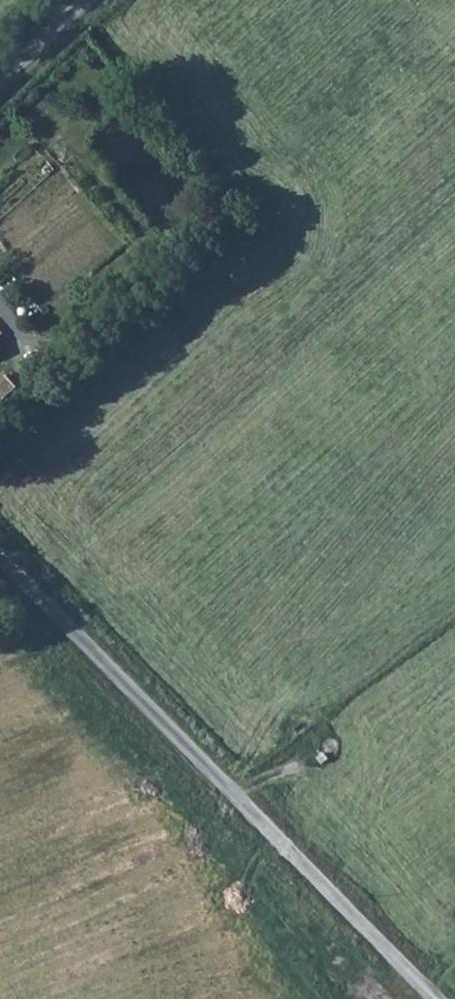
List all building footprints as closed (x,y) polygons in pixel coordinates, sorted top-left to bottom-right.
[(14,342),(0,328),(0,354),(14,342)]
